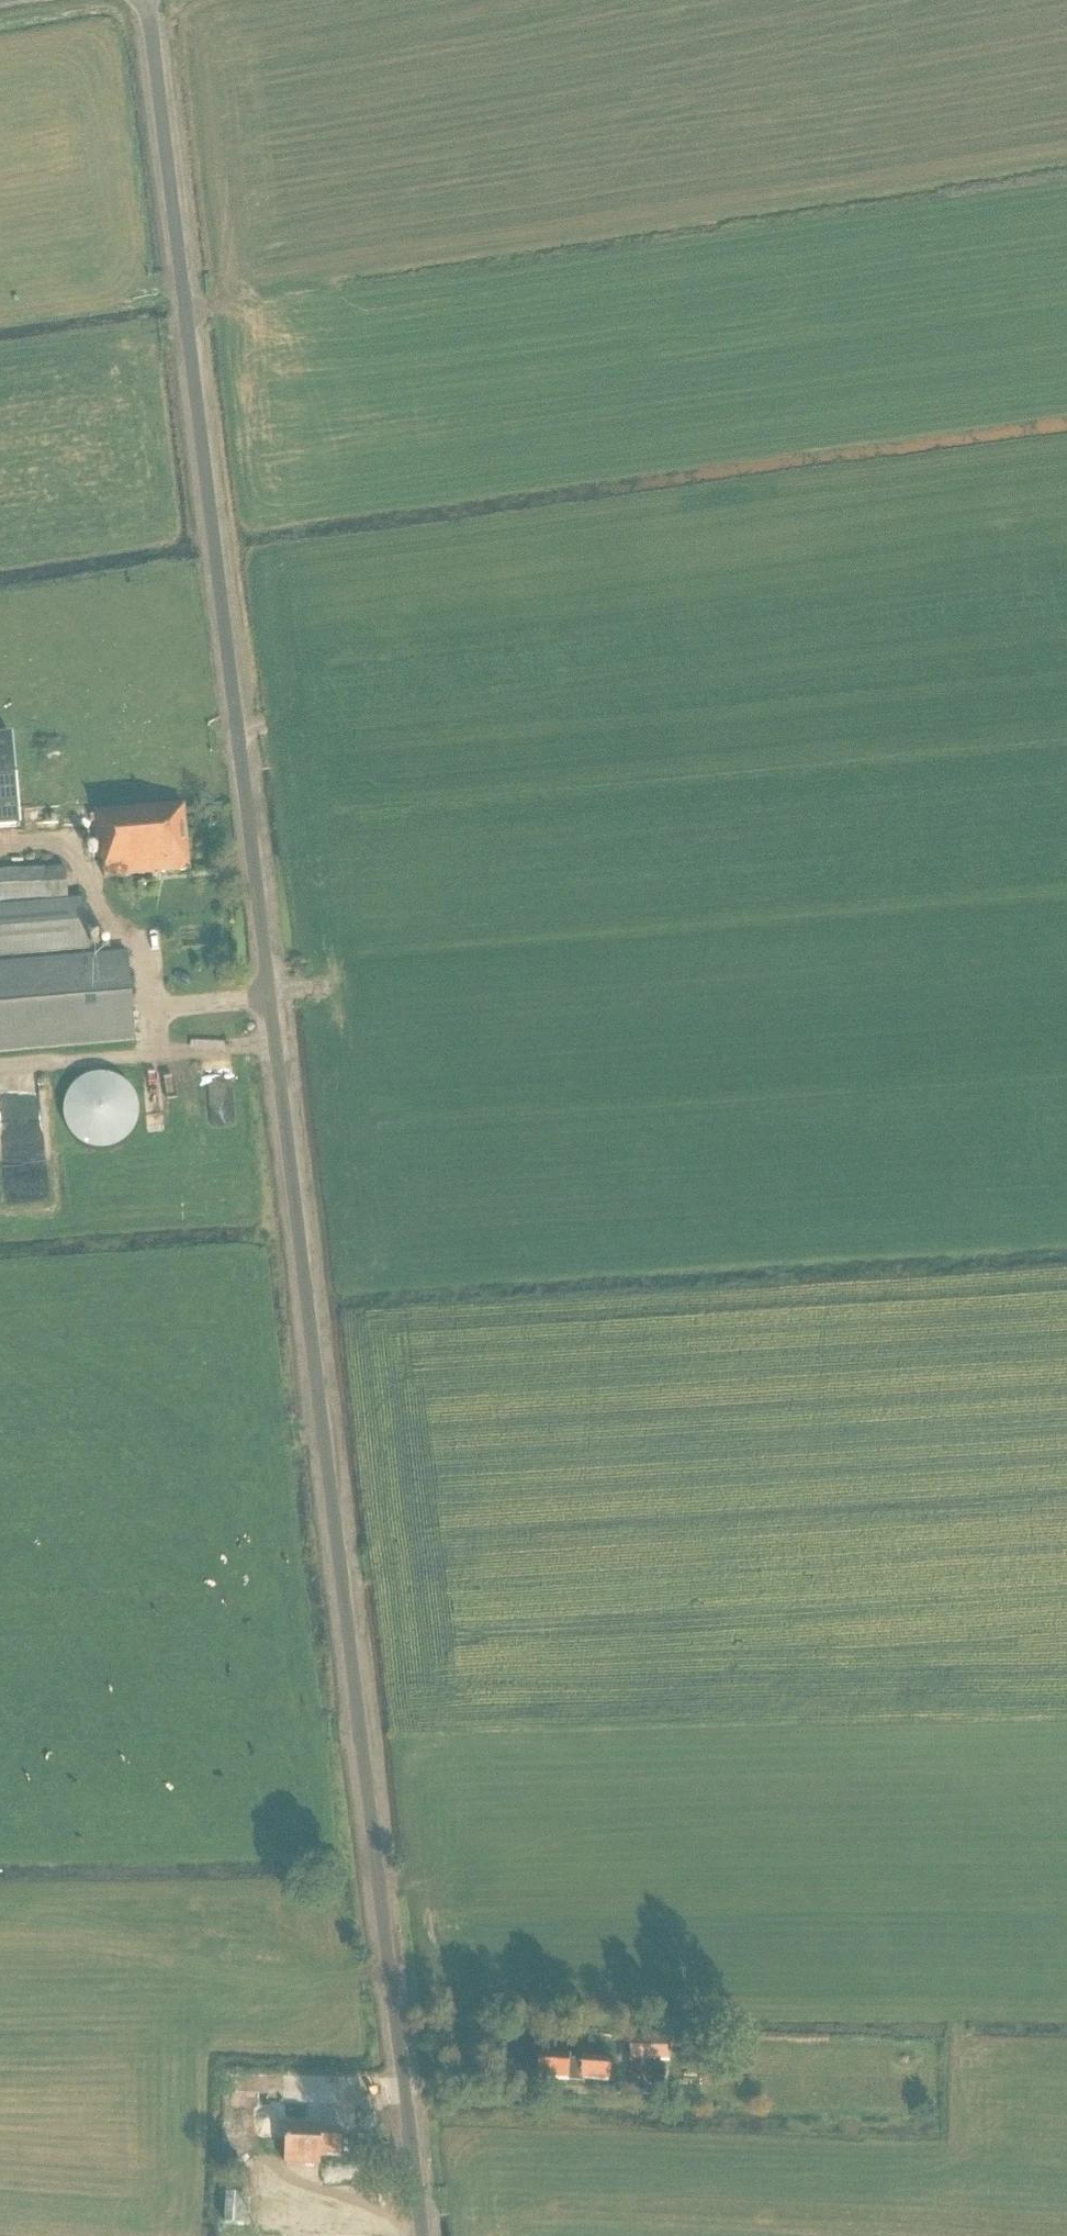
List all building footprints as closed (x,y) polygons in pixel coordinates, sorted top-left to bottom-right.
[(0,739),(0,827),(17,825),(10,738),(0,739)] [(105,879),(189,871),(183,805),(95,813),(96,816),(91,816),(91,823),(96,823),(99,861),(103,860),(105,879)] [(0,871),(0,905),(71,898),(68,865),(0,871)] [(0,907),(0,957),(89,950),(85,900),(0,907)] [(0,963),(0,1052),(135,1041),(127,953),(0,963)] [(77,1088),(74,1091),(71,1095),(69,1099),(67,1103),(66,1108),(65,1113),(65,1118),(66,1123),(67,1129),(70,1135),(74,1140),(78,1144),(83,1148),(87,1150),(93,1152),(99,1153),(105,1153),(109,1152),(114,1151),(120,1149),(124,1146),(128,1143),(131,1139),(134,1136),(136,1132),(137,1128),(139,1124),(140,1119),(140,1116),(139,1110),(138,1105),(136,1100),(134,1096),(131,1092),(128,1088),(125,1086),(122,1084),(119,1082),(116,1081),(112,1080),(109,1079),(105,1079),(102,1078),(98,1079),(95,1079),(90,1080),(86,1082),(81,1085),(77,1088)] [(631,2038),(631,2062),(657,2062),(657,2038),(631,2038)] [(608,2080),(609,2063),(583,2062),(570,2062),(570,2058),(539,2056),(538,2078),(569,2080),(569,2077),(582,2077),(582,2078),(608,2080)] [(234,2087),(234,2093),(239,2093),(239,2105),(286,2106),(286,2076),(259,2076),(259,2077),(244,2077),(244,2087),(234,2087)] [(340,2156),(341,2132),(307,2130),(308,2127),(287,2126),(286,2165),(319,2166),(319,2155),(340,2156)]
